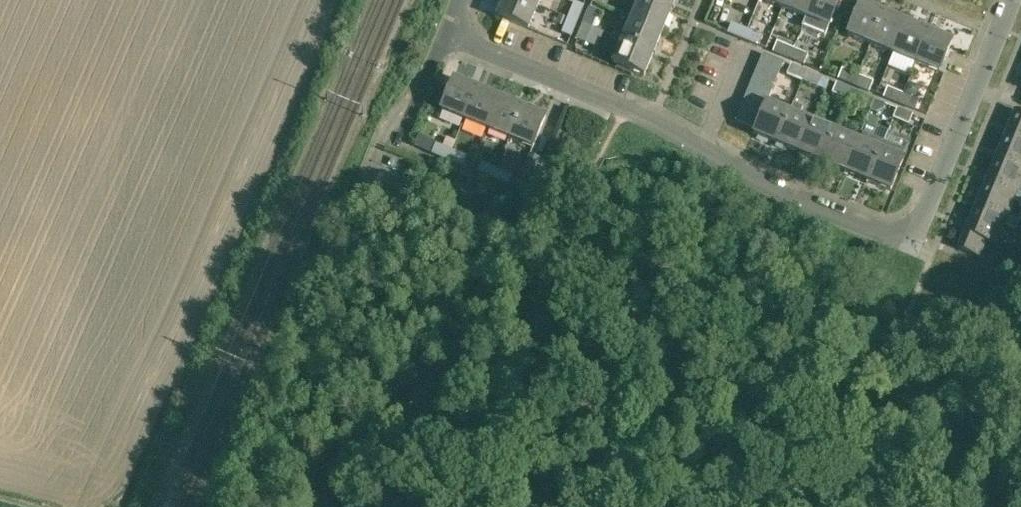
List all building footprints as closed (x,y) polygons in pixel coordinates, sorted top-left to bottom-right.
[(528,29),(538,5),(525,0),(503,0),(497,15),(528,29)] [(663,30),(672,7),(655,0),(638,0),(631,17),(663,30)] [(806,17),(813,0),(787,0),(783,8),(806,17)] [(825,36),(829,27),(840,0),(813,0),(806,17),(802,26),(825,36)] [(568,18),(578,22),(585,6),(574,1),(568,18)] [(847,34),(871,44),(884,13),(860,3),(847,34)] [(582,23),(592,28),(599,11),(589,7),(582,23)] [(871,44),(893,53),(906,22),(884,13),(871,44)] [(622,39),(654,53),(663,30),(631,17),(622,39)] [(561,33),(572,37),(578,22),(568,18),(561,33)] [(893,53),(916,62),(929,31),(906,22),(893,53)] [(575,39),(586,43),(592,28),(582,23),(575,39)] [(727,33),(743,40),(747,29),(731,23),(727,33)] [(743,40),(759,46),(763,36),(747,29),(743,40)] [(916,62),(939,72),(952,41),(929,31),(916,62)] [(592,34),(589,51),(610,55),(613,38),(592,34)] [(612,63),(645,76),(654,53),(622,39),(612,63)] [(772,52),(788,58),(792,48),(777,42),(772,52)] [(788,58),(804,65),(808,55),(792,48),(788,58)] [(757,65),(778,74),(783,61),(762,52),(757,65)] [(786,74),(802,81),(806,70),(791,64),(786,74)] [(753,76),(774,85),(778,74),(757,65),(753,76)] [(837,79),(853,86),(857,75),(842,68),(837,79)] [(802,81),(818,88),(822,77),(806,70),(802,81)] [(853,86),(869,92),(873,82),(857,75),(853,86)] [(748,87),(769,96),(774,85),(753,76),(748,87)] [(441,111),(464,120),(477,89),(454,79),(441,111)] [(904,93),(914,97),(918,86),(908,82),(904,93)] [(832,93),(848,100),(852,89),(836,83),(832,93)] [(765,107),(767,102),(769,96),(748,87),(744,98),(765,107)] [(883,98),(899,104),(903,94),(887,87),(883,98)] [(464,120),(487,130),(500,98),(477,89),(464,120)] [(859,104),(863,106),(867,96),(852,89),(848,100),(859,104)] [(899,104),(914,111),(919,100),(903,94),(899,104)] [(487,130),(510,139),(523,107),(500,98),(487,130)] [(760,118),(765,107),(744,98),(739,109),(760,118)] [(854,115),(859,104),(848,100),(843,111),(854,115)] [(871,109),(875,111),(882,108),(884,104),(874,100),(871,109)] [(790,112),(767,102),(765,107),(760,118),(755,129),(753,134),(776,144),(790,112)] [(776,144),(799,153),(812,121),(800,116),(803,107),(794,104),(790,112),(776,144)] [(510,139),(533,149),(546,117),(523,107),(510,139)] [(893,119),(909,125),(913,115),(897,108),(893,119)] [(735,120),(755,129),(760,118),(739,109),(735,120)] [(1014,110),(1004,135),(1020,142),(1020,113),(1014,110)] [(799,153),(822,162),(835,130),(812,121),(799,153)] [(822,162),(845,172),(858,140),(857,139),(835,130),(822,162)] [(858,140),(845,172),(868,181),(884,141),(860,131),(857,139),(858,140)] [(1004,135),(1003,138),(994,159),(1020,170),(1020,142),(1004,135)] [(414,146),(431,154),(436,144),(418,136),(414,146)] [(868,181),(891,191),(907,151),(884,141),(868,181)] [(431,154),(447,161),(452,150),(436,144),(431,154)] [(447,161),(463,167),(467,157),(452,150),(447,161)] [(520,173),(532,178),(540,159),(529,153),(520,173)] [(994,159),(984,183),(1016,196),(1017,192),(1020,182),(1020,170),(994,159)] [(477,173),(493,180),(498,169),(481,162),(477,173)] [(447,175),(478,189),(483,177),(453,163),(447,175)] [(493,180),(508,186),(513,175),(498,169),(493,180)] [(1007,217),(1013,201),(1020,204),(1020,194),(1017,192),(1016,196),(984,183),(980,192),(974,207),(1006,220),(1007,217)] [(1019,222),(1007,217),(1006,220),(974,207),(958,247),(980,256),(986,240),(996,244),(1003,225),(1016,230),(1019,222)]
